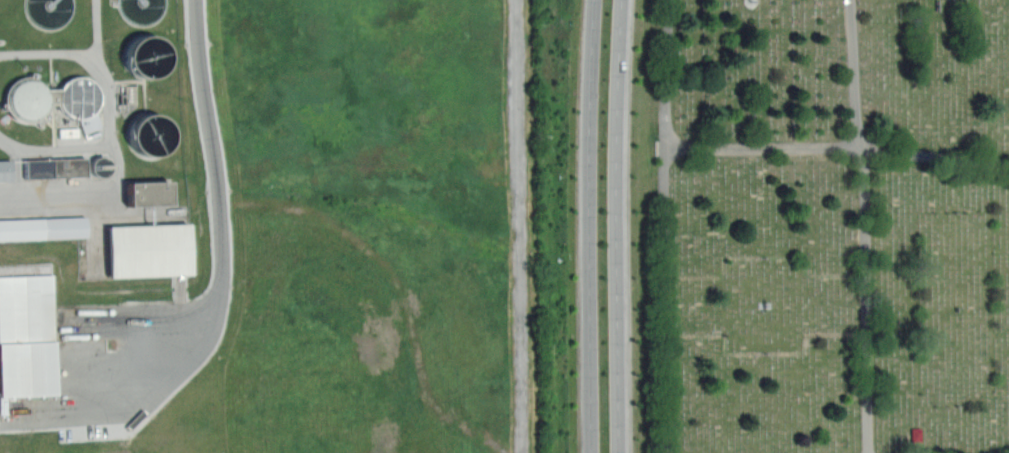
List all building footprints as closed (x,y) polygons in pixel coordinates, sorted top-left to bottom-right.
[(26,179),(53,178),(52,159),(25,160),(26,179)] [(12,181),(12,160),(0,161),(0,181),(12,181)] [(88,237),(87,217),(0,220),(0,240),(88,237)] [(190,275),(108,278),(107,227),(189,224),(190,275)] [(57,395),(53,275),(0,277),(0,397),(57,395)]
